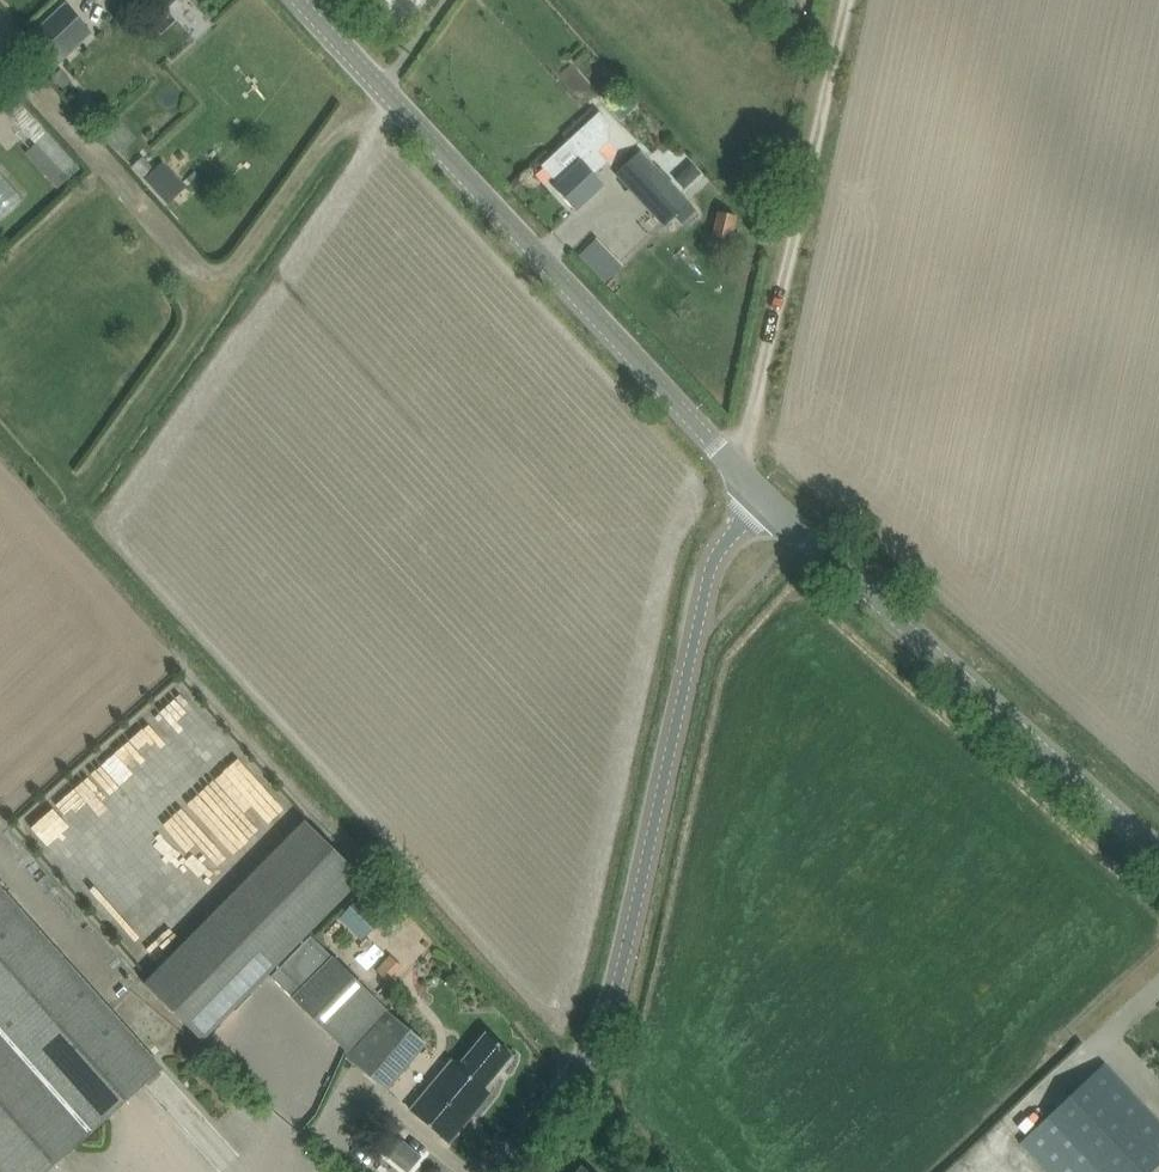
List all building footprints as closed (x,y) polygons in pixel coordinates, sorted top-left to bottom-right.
[(159,9),(162,12),(175,0),(151,0),(159,9)] [(65,6),(30,39),(55,66),(91,33),(65,6)] [(63,89),(71,81),(61,69),(52,77),(63,89)] [(612,108),(621,118),(635,105),(626,95),(612,108)] [(16,97),(3,108),(67,179),(80,168),(16,97)] [(656,124),(645,133),(658,147),(668,138),(656,124)] [(0,145),(0,175),(10,186),(24,171),(0,145)] [(554,188),(576,211),(603,186),(592,173),(604,162),(593,150),(554,188)] [(665,226),(689,204),(640,151),(615,174),(665,226)] [(142,157),(133,165),(145,178),(154,169),(142,157)] [(159,166),(146,179),(169,203),(182,190),(159,166)] [(689,204),(675,217),(681,224),(695,211),(689,204)] [(730,240),(736,216),(718,212),(713,237),(730,240)] [(304,820),(271,852),(255,868),(144,984),(204,1041),(364,880),(304,820)] [(163,1069),(0,886),(0,1171),(48,1171),(163,1069)] [(361,896),(339,918),(361,940),(383,918),(361,896)] [(289,958),(271,976),(346,1050),(387,1010),(311,936),(289,958)] [(389,955),(376,969),(389,981),(402,967),(389,955)] [(116,976),(102,989),(113,1002),(127,990),(116,976)] [(427,1043),(388,1011),(347,1051),(385,1084),(427,1043)] [(511,1054),(487,1034),(459,1067),(453,1061),(411,1111),(430,1127),(448,1142),(490,1093),(483,1087),(511,1054)] [(1047,1171),(1150,1171),(1158,1164),(1158,1121),(1104,1063),(1035,1129),(1020,1144),(1047,1171)]
